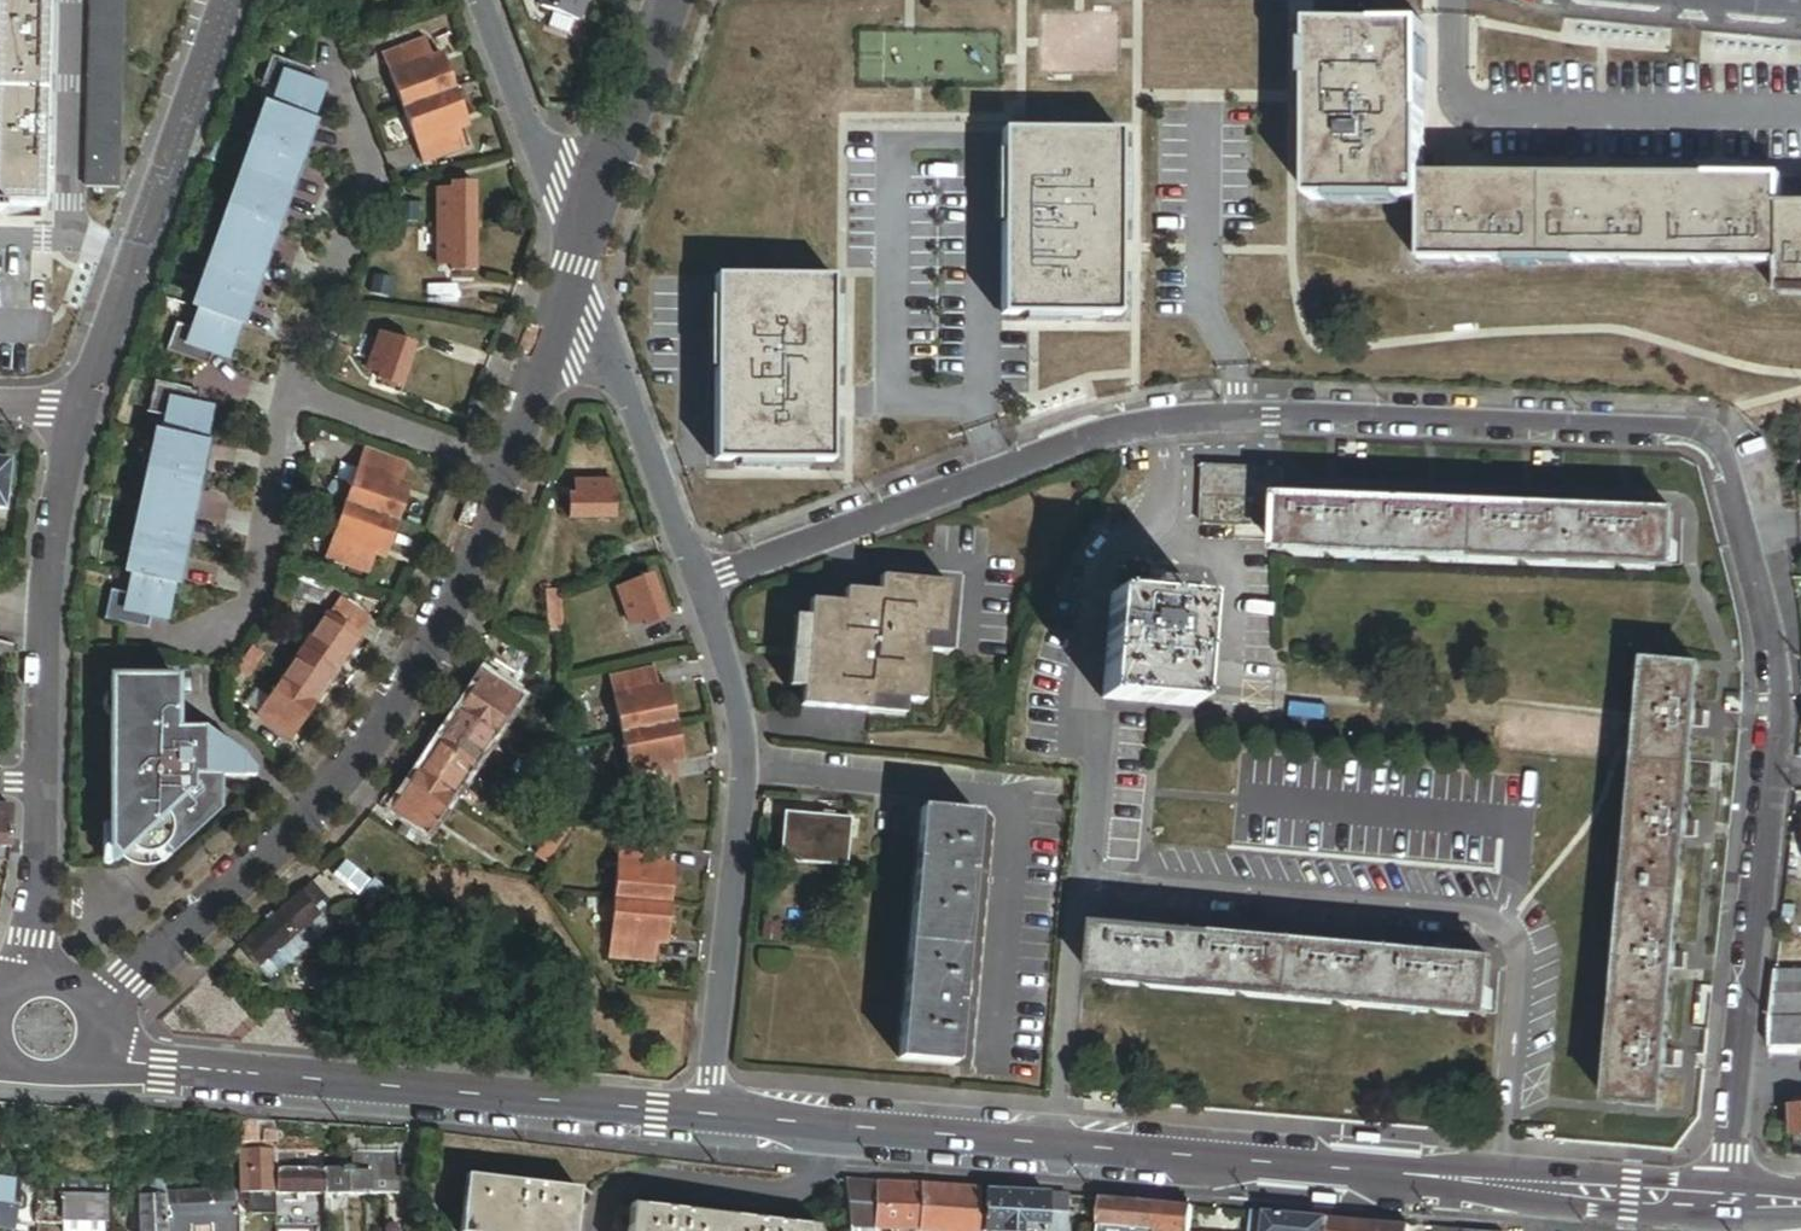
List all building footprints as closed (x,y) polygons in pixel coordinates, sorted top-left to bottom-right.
[(41,208),(46,0),(0,0),(0,207),(41,208)] [(125,0),(91,0),(86,190),(120,191),(125,0)] [(585,0),(535,0),(539,9),(577,23),(585,0)] [(1424,30),(1314,30),(1313,203),(1424,203),(1424,181),(1424,30)] [(425,41),(381,57),(421,166),(465,150),(454,122),(464,118),(445,66),(435,70),(425,41)] [(312,75),(303,72),(270,60),(261,87),(276,93),(189,333),(174,327),(163,355),(205,370),(209,358),(227,364),(234,346),(230,345),(315,110),(318,111),(324,93),(308,87),(312,75)] [(1118,316),(1118,134),(1003,134),(1002,316),(1118,316)] [(1424,265),(1783,266),(1783,208),(1783,181),(1424,181),(1424,203),(1424,265)] [(437,229),(473,229),(472,184),(449,185),(450,191),(436,191),(437,229)] [(400,206),(400,224),(418,224),(418,206),(400,206)] [(1783,208),(1783,266),(1783,293),(1800,293),(1800,208),(1783,208)] [(473,273),(473,229),(437,229),(437,267),(451,267),(451,273),(473,273)] [(374,277),(370,294),(387,298),(391,280),(374,277)] [(834,278),(720,277),(718,459),(832,460),(834,278)] [(414,345),(380,334),(368,371),(381,375),(379,382),(400,388),(414,345)] [(352,350),(337,344),(331,359),(346,365),(352,350)] [(150,619),(166,622),(168,623),(173,602),(170,602),(206,432),(208,433),(212,413),(194,410),(197,398),(154,388),(148,416),(164,419),(127,596),(111,593),(105,621),(147,630),(150,619)] [(408,468),(363,451),(324,560),(368,576),(379,548),(388,551),(407,499),(398,496),(408,468)] [(0,462),(0,512),(5,512),(9,462),(0,462)] [(1283,533),(1285,506),(1286,475),(1207,471),(1204,530),(1283,533)] [(612,484),(574,484),(574,497),(568,497),(569,520),(612,520),(612,484)] [(1328,496),(1327,508),(1343,508),(1343,497),(1328,496)] [(1423,500),(1423,512),(1439,513),(1440,501),(1423,500)] [(1521,505),(1520,517),(1536,517),(1536,505),(1521,505)] [(1327,508),(1285,506),(1283,533),(1282,558),(1674,576),(1676,524),(1632,522),(1617,521),(1536,517),(1520,517),(1439,513),(1423,512),(1343,508),(1327,508)] [(1617,521),(1632,522),(1633,510),(1618,510),(1617,521)] [(643,622),(645,626),(645,627),(665,620),(650,578),(616,591),(629,627),(636,624),(643,622)] [(940,656),(944,603),(946,588),(878,582),(877,596),(843,593),(842,606),(809,603),(807,620),(801,690),(800,709),(869,715),(870,701),(904,704),(920,705),(925,655),(940,656)] [(1171,588),(1149,586),(1148,602),(1170,604),(1171,588)] [(560,591),(545,592),(548,635),(563,634),(560,591)] [(337,599),(324,618),(357,640),(370,621),(337,599)] [(1170,604),(1148,602),(1112,599),(1102,705),(1194,713),(1204,607),(1170,604)] [(951,604),(944,603),(940,656),(947,657),(951,604)] [(324,618),(301,651),(335,674),(358,641),(357,640),(324,618)] [(801,690),(807,620),(794,619),(788,689),(801,690)] [(12,661),(12,647),(0,644),(0,658),(12,661)] [(250,650),(234,672),(245,680),(261,658),(250,650)] [(335,674),(301,651),(278,685),(312,708),(335,674)] [(659,701),(652,671),(608,680),(632,793),(677,784),(670,754),(680,752),(669,699),(659,701)] [(1700,737),(1701,720),(1705,679),(1653,674),(1616,1114),(1667,1119),(1671,1076),(1672,1061),(1680,967),(1682,951),(1690,847),(1692,830),(1700,737)] [(460,711),(494,734),(518,700),(484,677),(460,711)] [(162,679),(108,679),(108,851),(117,863),(119,861),(121,861),(127,864),(133,866),(139,866),(146,866),(158,864),(164,862),(170,859),(218,813),(212,780),(234,776),(230,755),(190,730),(162,730),(162,679)] [(289,741),(312,708),(278,685),(255,718),(289,741)] [(870,701),(869,715),(903,718),(904,704),(870,701)] [(472,767),(494,734),(460,711),(438,744),(472,767)] [(1710,721),(1701,720),(1700,737),(1709,737),(1710,721)] [(449,800),(472,767),(438,744),(415,777),(449,800)] [(426,834),(449,800),(415,777),(392,811),(408,822),(426,834)] [(9,851),(10,810),(0,809),(0,850),(9,851)] [(981,819),(924,814),(902,1065),(958,1070),(981,819)] [(836,822),(830,822),(787,818),(783,865),(848,872),(853,824),(836,822)] [(408,822),(398,837),(416,849),(426,834),(408,822)] [(556,826),(532,861),(544,869),(568,834),(556,826)] [(1701,831),(1692,830),(1690,847),(1700,848),(1701,831)] [(664,849),(618,844),(612,901),(668,907),(671,880),(660,879),(661,868),(664,849)] [(661,868),(660,879),(671,880),(672,869),(661,868)] [(274,912),(237,948),(256,968),(263,961),(274,973),(290,958),(278,947),(315,912),(309,906),(321,895),(307,880),(274,912)] [(668,907),(612,901),(606,958),(651,963),(654,944),(655,933),(665,934),(668,907)] [(1149,928),(1148,938),(1164,940),(1165,930),(1149,928)] [(655,933),(654,944),(664,945),(665,934),(655,933)] [(1164,940),(1148,938),(1106,934),(1101,985),(1491,1023),(1496,972),(1454,968),(1439,967),(1358,959),(1342,957),(1260,949),(1246,948),(1164,940)] [(1247,938),(1246,948),(1260,949),(1261,940),(1247,938)] [(1343,948),(1342,957),(1358,959),(1359,949),(1343,948)] [(1691,951),(1682,951),(1680,967),(1689,968),(1691,951)] [(1439,967),(1454,968),(1455,959),(1440,958),(1439,967)] [(1780,970),(1776,1019),(1800,1018),(1800,970),(1780,970)] [(1776,1019),(1774,1048),(1800,1048),(1800,1018),(1776,1019)] [(1672,1061),(1671,1076),(1680,1077),(1681,1061),(1672,1061)] [(258,1122),(237,1121),(238,1143),(258,1143),(258,1122)] [(279,1132),(265,1131),(264,1143),(278,1145),(279,1132)] [(279,1154),(279,1151),(241,1151),(241,1169),(253,1169),(254,1163),(279,1163),(279,1154)] [(279,1163),(279,1170),(302,1169),(301,1156),(301,1154),(279,1154),(279,1163)] [(371,1170),(371,1195),(399,1195),(399,1157),(393,1155),(354,1154),(354,1170),(371,1170)] [(251,1194),(279,1194),(279,1170),(253,1169),(241,1169),(241,1194),(251,1194)] [(279,1170),(279,1194),(301,1194),(310,1194),(328,1194),(328,1169),(308,1169),(302,1169),(279,1170)] [(354,1170),(328,1169),(328,1194),(371,1195),(371,1170),(354,1170)] [(142,1196),(168,1195),(168,1194),(168,1175),(141,1175),(142,1196)] [(109,1178),(62,1177),(61,1220),(64,1220),(71,1220),(71,1226),(71,1230),(105,1230),(105,1220),(108,1220),(109,1178)] [(468,1177),(461,1230),(577,1230),(582,1191),(468,1177)] [(0,1178),(0,1228),(16,1230),(24,1182),(0,1178)] [(877,1185),(845,1182),(848,1226),(874,1227),(877,1185)] [(919,1188),(877,1185),(874,1227),(917,1230),(919,1188)] [(919,1188),(917,1230),(978,1230),(981,1193),(919,1188)] [(239,1216),(238,1192),(168,1194),(168,1195),(169,1218),(190,1218),(212,1217),(239,1216)] [(279,1194),(251,1194),(251,1215),(279,1215),(279,1194)] [(1047,1198),(985,1194),(982,1230),(1020,1230),(1021,1226),(1026,1226),(1044,1227),(1047,1198)] [(169,1218),(168,1195),(142,1196),(142,1230),(170,1230),(169,1218)] [(1067,1200),(1047,1198),(1044,1227),(1043,1230),(1065,1230),(1067,1200)] [(58,1199),(40,1199),(39,1219),(57,1219),(58,1199)] [(1194,1210),(1104,1203),(1101,1230),(1192,1230),(1194,1210)] [(822,1228),(636,1206),(633,1230),(822,1230),(822,1228)] [(1254,1215),(1252,1230),(1330,1230),(1331,1221),(1254,1215)] [(239,1216),(212,1217),(213,1230),(239,1230),(239,1216)] [(212,1217),(190,1218),(191,1230),(213,1230),(212,1217)] [(170,1230),(191,1230),(190,1218),(169,1218),(170,1230)] [(1331,1221),(1330,1230),(1375,1230),(1376,1225),(1331,1221)]
